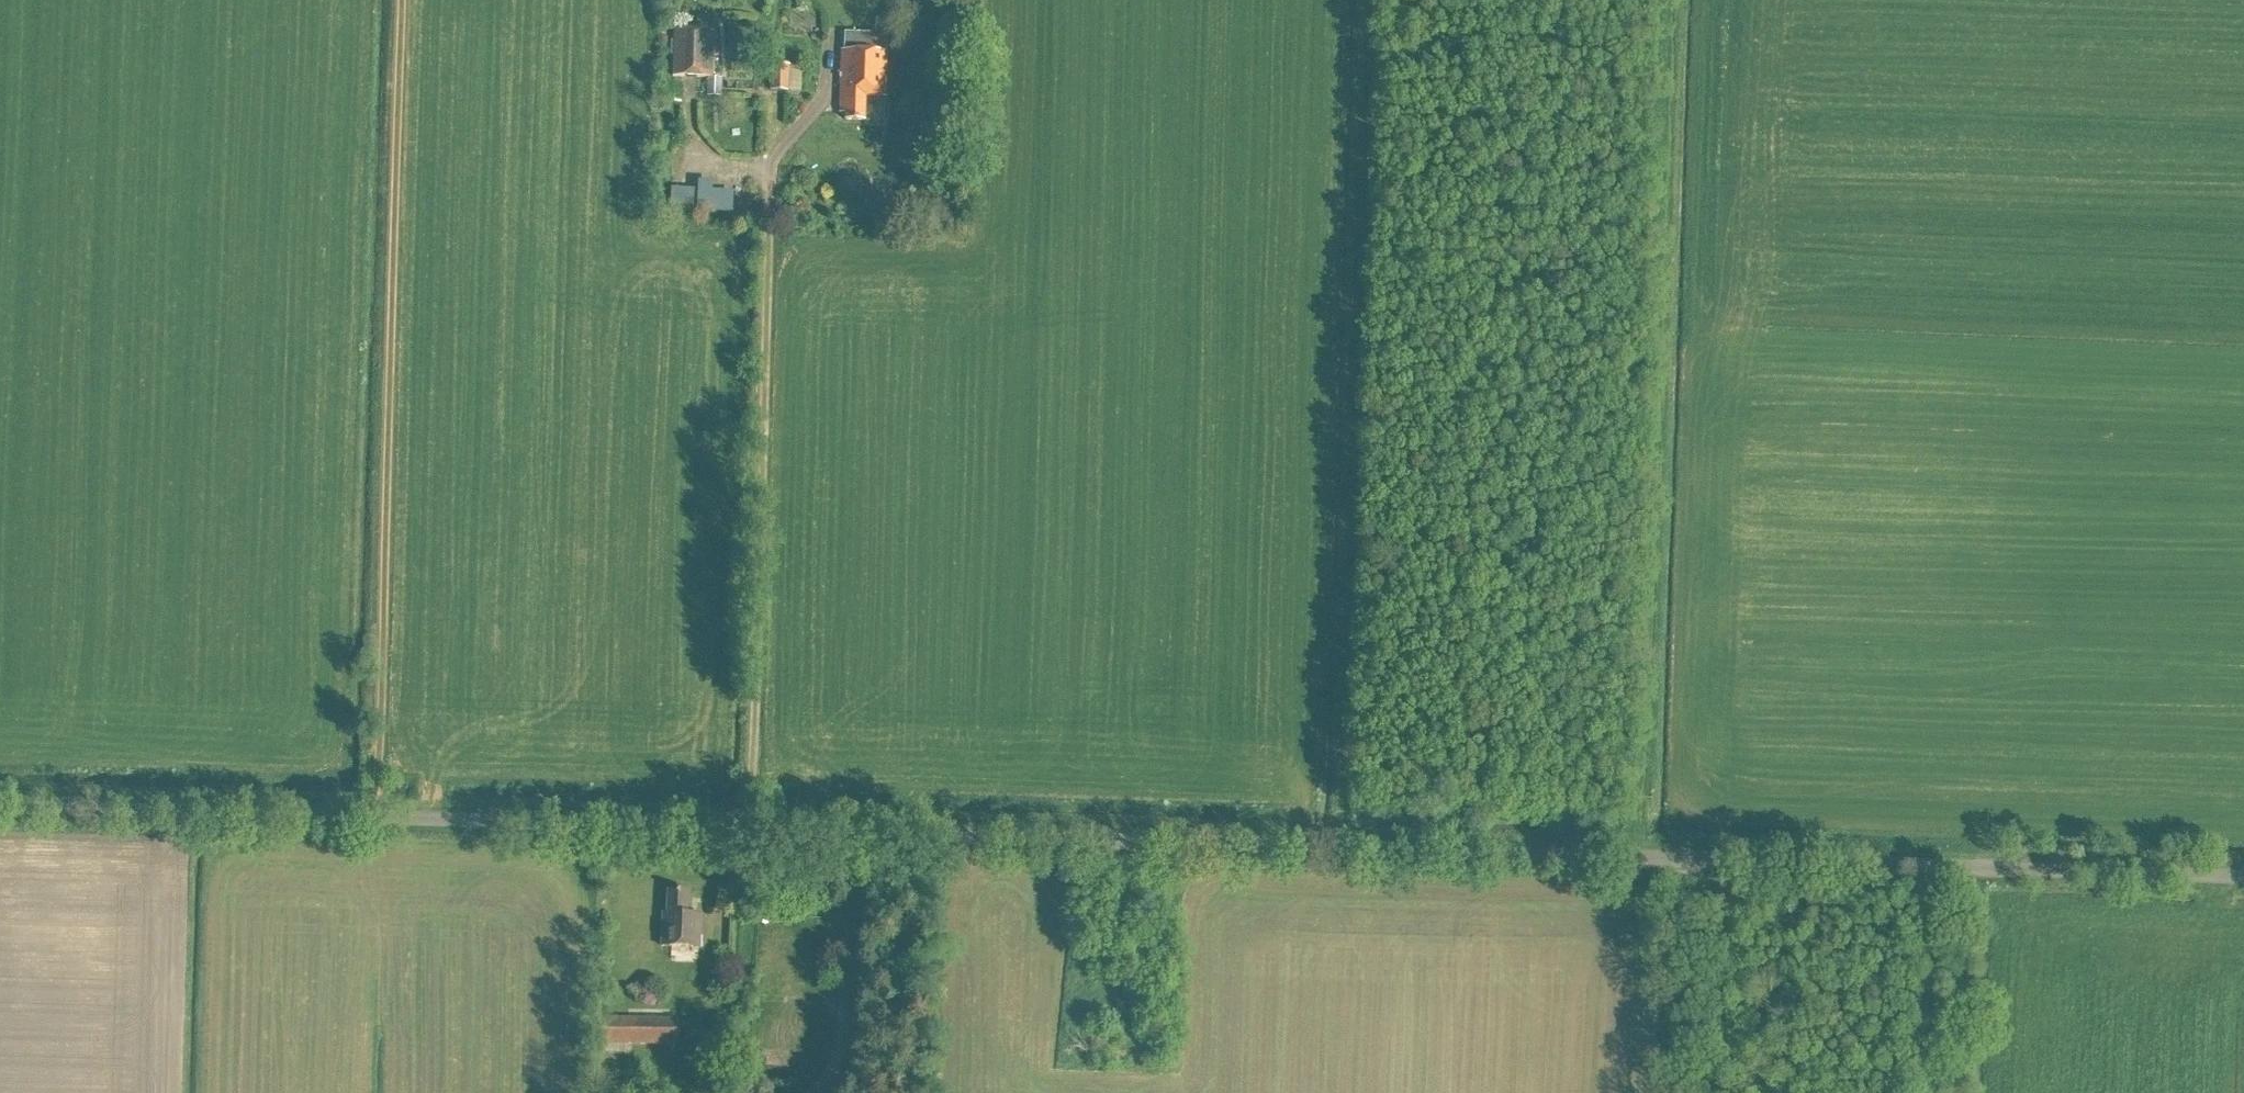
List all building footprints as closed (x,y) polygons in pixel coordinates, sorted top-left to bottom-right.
[(712,79),(714,32),(674,31),(672,77),(712,79)] [(842,33),(842,51),(839,114),(845,114),(845,121),(864,122),(865,97),(885,98),(888,34),(842,33)] [(770,64),(769,91),(800,93),(802,66),(770,64)] [(721,98),(721,79),(707,79),(707,98),(721,98)] [(677,209),(730,211),(731,188),(678,186),(677,209)] [(662,914),(661,947),(699,949),(701,916),(687,915),(688,892),(667,891),(666,914),(662,914)] [(624,1047),(675,1048),(676,1020),(625,1019),(625,1015),(594,1015),(594,1054),(624,1055),(624,1047)]
